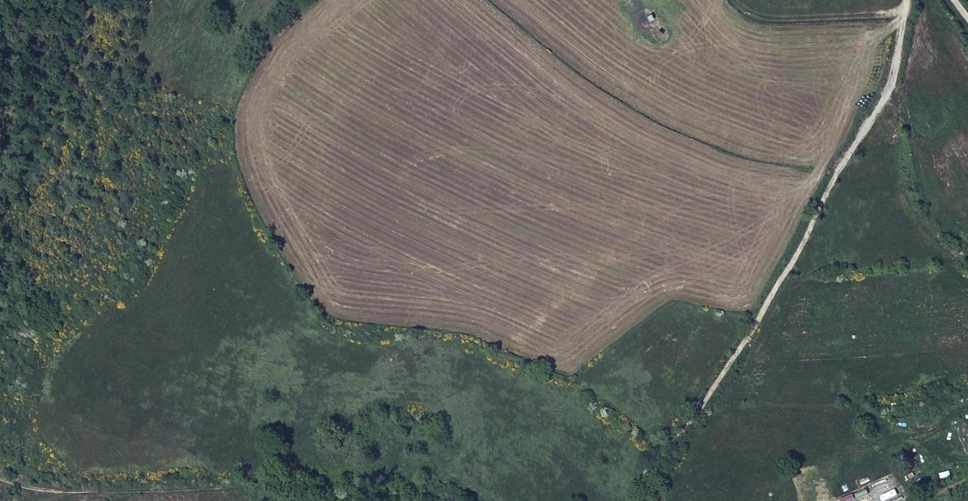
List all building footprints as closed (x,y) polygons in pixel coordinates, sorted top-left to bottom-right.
[(896,475),(913,497),(925,487),(907,466),(896,475)]
